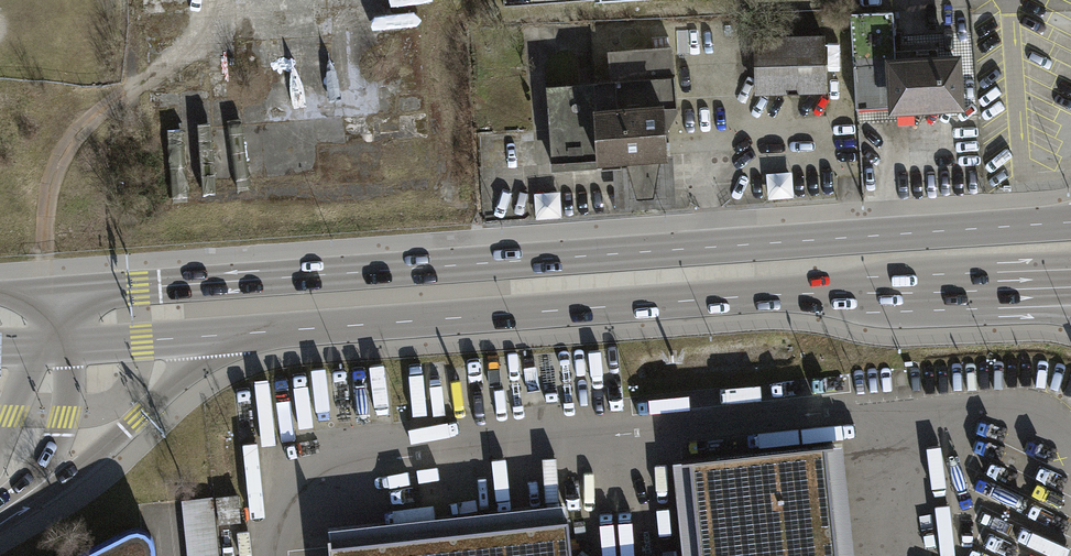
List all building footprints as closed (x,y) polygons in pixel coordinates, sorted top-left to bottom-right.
[(899,65),(895,19),(856,22),(864,118),(895,116),(891,66),(899,65)] [(748,37),(749,91),(816,90),(816,36),(748,37)] [(553,173),(600,169),(595,109),(663,104),(679,102),(675,49),(611,54),(614,86),(547,92),(553,173)] [(899,65),(891,66),(895,116),(969,110),(965,60),(899,65)] [(600,169),(668,164),(663,104),(595,109),(600,169)] [(676,202),(675,169),(625,170),(626,203),(676,202)] [(828,447),(692,463),(702,555),(840,555),(828,447)] [(328,530),(330,555),(574,555),(569,505),(328,530)] [(86,555),(158,555),(156,539),(148,530),(134,529),(86,555)]
